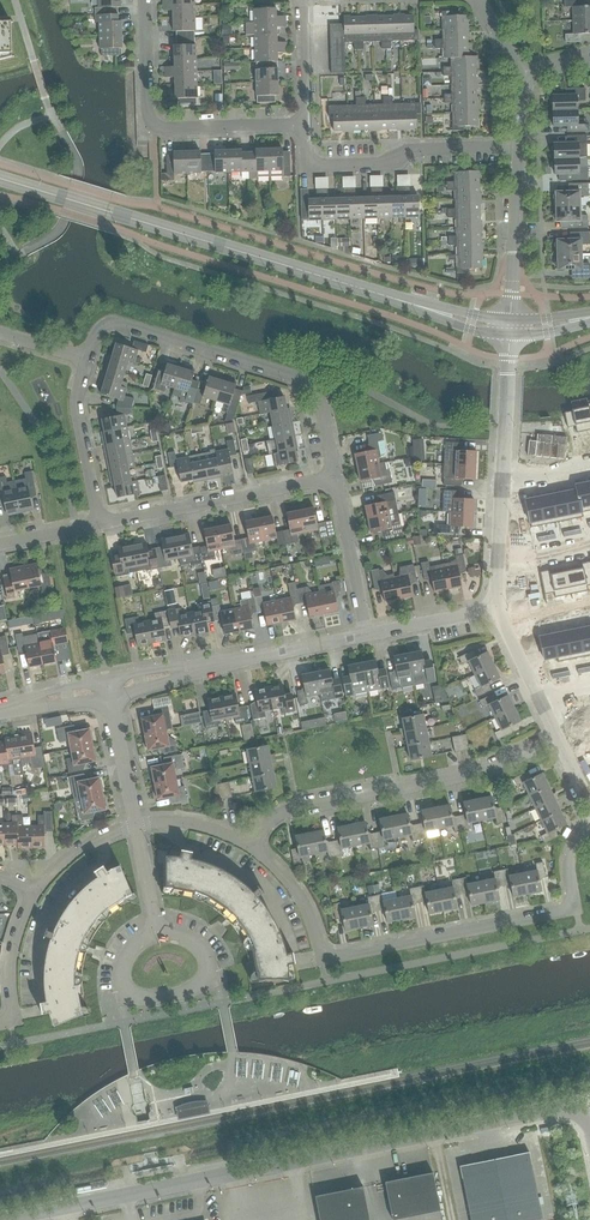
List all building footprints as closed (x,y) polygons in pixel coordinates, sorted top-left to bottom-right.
[(100,15),(114,14),(114,7),(120,7),(120,0),(98,0),(98,7),(95,8),(95,15),(100,15)] [(573,20),(589,20),(589,6),(579,6),(579,0),(564,0),(564,7),(573,7),(573,20)] [(172,10),(173,18),(195,17),(194,4),(163,5),(163,10),(172,10)] [(254,22),(286,21),(286,16),(276,16),(276,8),(254,9),(254,22)] [(441,12),(442,30),(467,29),(467,15),(452,16),(452,11),(441,12)] [(121,35),(121,21),(118,21),(118,14),(114,14),(100,15),(95,15),(95,22),(99,22),(99,35),(121,35)] [(385,16),(371,17),(372,42),(381,42),(381,49),(386,49),(385,16)] [(399,16),(385,16),(386,49),(391,49),(390,41),(399,41),(399,16)] [(413,16),(399,16),(399,41),(418,41),(418,30),(413,30),(413,16)] [(180,31),(180,38),(194,37),(194,30),(195,30),(195,17),(173,18),(173,31),(180,31)] [(359,50),(358,17),(344,18),(344,24),(344,31),(344,38),(345,43),(354,42),(354,50),(359,50)] [(371,17),(358,17),(359,50),(363,50),(363,42),(372,42),(371,17)] [(573,20),(573,34),(565,34),(565,42),(580,41),(580,34),(589,34),(589,20),(573,20)] [(286,27),(286,21),(254,22),(245,23),(246,36),(254,36),(254,35),(276,35),(276,27),(286,27)] [(13,22),(0,22),(0,60),(14,57),(14,56),(12,57),(11,23),(13,23),(13,22)] [(232,24),(222,24),(222,35),(232,35),(232,24)] [(467,43),(467,29),(442,30),(442,39),(435,40),(435,44),(467,43)] [(121,35),(99,35),(100,49),(101,49),(101,56),(116,56),(115,48),(122,48),(121,35)] [(254,35),(254,36),(255,48),(286,47),(286,42),(277,42),(276,35),(254,35)] [(174,45),(174,59),(196,58),(196,45),(194,45),(194,37),(180,38),(180,45),(174,45)] [(468,56),(467,43),(435,44),(435,49),(442,49),(443,58),(450,58),(468,56)] [(255,62),(256,62),(270,61),(277,61),(277,53),(286,53),(286,47),(255,48),(255,62)] [(443,67),(443,72),(476,70),(475,56),(468,56),(450,58),(450,67),(443,67)] [(165,67),(165,72),(196,71),(196,58),(174,59),(174,66),(165,67)] [(255,69),(256,82),(278,82),(277,68),(271,68),(270,61),(256,62),(256,69),(255,69)] [(451,76),(451,85),(476,84),(476,70),(443,72),(443,76),(451,76)] [(175,77),(175,85),(196,84),(196,71),(165,72),(165,77),(175,77)] [(278,95),(278,82),(256,82),(256,96),(257,103),(272,102),(272,95),(278,95)] [(196,84),(175,85),(175,98),(182,98),(182,105),(196,105),(196,97),(197,97),(196,84)] [(444,94),(444,99),(476,98),(476,84),(451,85),(451,94),(444,94)] [(552,96),(552,111),(577,110),(577,101),(585,100),(585,88),(568,88),(569,95),(552,96)] [(383,104),(374,104),(375,130),(389,129),(387,96),(383,97),(383,104)] [(392,96),(387,96),(389,129),(402,129),(401,104),(392,104),(392,96)] [(356,105),(347,105),(348,130),(361,130),(360,97),(356,97),(356,105)] [(365,97),(360,97),(361,130),(375,130),(374,104),(365,105),(365,97)] [(451,103),(452,112),(477,111),(476,98),(444,99),(444,103),(451,103)] [(223,100),(215,101),(215,109),(217,109),(223,109),(223,100)] [(420,103),(401,104),(402,129),(416,128),(416,114),(420,114),(420,103)] [(333,131),(348,130),(347,105),(328,106),(328,117),(333,116),(333,131)] [(577,110),(552,111),(553,126),(570,125),(570,132),(589,131),(589,124),(586,124),(586,119),(577,119),(577,110)] [(477,111),(452,112),(452,131),(463,131),(463,126),(477,126),(477,111)] [(578,158),(587,158),(586,135),(570,136),(570,143),(554,144),(554,159),(578,158)] [(283,177),(290,177),(290,155),(282,155),(282,148),(269,149),(270,177),(283,176),(283,177)] [(255,156),(248,156),(249,179),(256,179),(256,177),(270,177),(269,149),(255,149),(255,156)] [(214,157),(207,157),(208,172),(215,172),(215,173),(228,172),(228,150),(214,151),(214,157)] [(241,150),(228,150),(228,172),(241,172),(242,179),(249,179),(248,156),(241,156),(241,150)] [(174,180),(174,174),(187,173),(187,151),(173,152),(173,158),(166,159),(167,173),(160,173),(161,180),(174,180)] [(200,151),(187,151),(187,173),(201,173),(201,172),(208,172),(207,157),(200,157),(200,151)] [(579,167),(578,158),(554,159),(554,174),(571,173),(571,180),(588,180),(587,167),(579,167)] [(446,182),(447,186),(479,185),(479,171),(454,172),(454,181),(446,182)] [(555,192),(555,207),(580,206),(580,197),(588,196),(588,183),(571,184),(572,191),(555,192)] [(454,190),(454,200),(480,199),(479,185),(447,186),(447,191),(454,190)] [(382,187),(376,188),(377,218),(391,218),(390,197),(382,197),(382,187)] [(398,196),(390,197),(391,218),(405,217),(404,187),(398,187),(398,196)] [(409,187),(404,187),(405,217),(419,217),(418,196),(409,196),(409,187)] [(344,198),(336,198),(336,219),(350,219),(349,188),(343,189),(344,198)] [(354,188),(349,188),(350,219),(364,218),(363,198),(355,198),(354,188)] [(371,197),(363,198),(364,218),(377,218),(376,188),(371,188),(371,197)] [(300,190),(301,207),(301,220),(308,220),(323,220),(322,189),(316,189),(316,199),(308,199),(308,190),(300,190)] [(327,189),(322,189),(323,220),(336,219),(336,198),(327,199),(327,189)] [(447,209),(447,214),(480,213),(480,199),(454,200),(455,209),(447,209)] [(588,228),(588,221),(587,215),(580,215),(580,206),(555,207),(556,222),(573,221),(573,228),(588,228)] [(455,218),(455,227),(480,226),(480,213),(447,214),(448,218),(455,218)] [(448,236),(448,241),(481,240),(480,226),(455,227),(455,236),(448,236)] [(556,240),(557,255),(581,254),(581,245),(589,244),(589,232),(573,232),(573,239),(556,240)] [(338,247),(337,247),(337,250),(350,254),(350,238),(338,239),(338,247)] [(456,245),(456,254),(481,254),(481,240),(448,241),(448,245),(456,245)] [(481,254),(456,254),(457,273),(467,273),(467,268),(482,268),(481,254)] [(557,255),(557,270),(574,269),(574,279),(589,278),(589,268),(589,263),(582,263),(581,254),(557,255)] [(414,260),(407,260),(407,268),(415,268),(414,260)] [(141,359),(136,357),(138,350),(146,353),(148,345),(134,341),(131,348),(116,343),(112,355),(128,360),(128,361),(139,364),(141,359)] [(128,360),(112,355),(111,360),(108,359),(105,368),(124,373),(128,361),(128,360)] [(181,366),(167,362),(162,378),(155,376),(151,390),(163,393),(165,386),(174,388),(181,366)] [(181,366),(174,388),(172,395),(181,397),(180,399),(180,401),(185,402),(192,405),(193,402),(197,389),(190,387),(195,370),(181,366)] [(120,387),(126,388),(128,383),(122,381),(124,373),(105,368),(103,377),(105,378),(104,382),(120,387)] [(204,391),(197,389),(193,402),(200,405),(202,397),(216,401),(223,379),(209,374),(204,391)] [(246,384),(256,387),(258,380),(248,377),(246,384)] [(233,420),(235,415),(239,401),(232,399),(237,383),(223,379),(216,401),(224,403),(221,412),(227,414),(224,422),(233,420)] [(116,407),(131,408),(134,399),(124,396),(126,388),(120,387),(104,382),(100,394),(118,399),(116,407)] [(243,388),(241,396),(251,393),(250,386),(243,388)] [(258,407),(262,407),(264,414),(270,412),(286,409),(284,396),(268,399),(266,392),(247,396),(248,404),(257,402),(258,407)] [(564,413),(567,427),(575,426),(576,433),(589,430),(589,403),(587,404),(588,406),(572,410),(572,411),(564,413)] [(132,414),(131,408),(116,407),(117,416),(101,419),(104,431),(120,428),(127,427),(124,416),(132,414)] [(270,412),(273,425),(292,422),(290,412),(287,413),(286,409),(270,412)] [(234,422),(225,424),(227,434),(236,432),(234,422)] [(273,425),(275,439),(295,435),(292,422),(273,425)] [(170,432),(172,426),(164,424),(163,430),(170,432)] [(104,445),(129,440),(127,427),(120,428),(104,431),(105,435),(102,436),(104,445)] [(367,435),(370,451),(355,454),(357,468),(378,463),(377,458),(381,457),(386,454),(382,432),(367,435)] [(275,439),(278,452),(294,449),(294,445),(296,444),(295,435),(275,439)] [(414,450),(422,449),(421,439),(413,440),(414,450)] [(109,454),(109,458),(132,454),(129,440),(104,445),(106,455),(109,454)] [(217,458),(220,474),(233,472),(229,456),(236,455),(233,440),(226,441),(228,449),(215,452),(216,458),(217,458)] [(463,443),(445,442),(444,464),(475,465),(476,451),(462,450),(463,443)] [(210,453),(202,454),(207,480),(216,478),(216,475),(220,474),(217,458),(216,458),(215,452),(215,449),(209,450),(210,453)] [(278,452),(272,453),(274,466),(297,462),(294,449),(278,452)] [(180,482),(193,480),(190,463),(189,457),(176,460),(175,452),(167,453),(170,468),(177,466),(180,482)] [(107,463),(109,472),(128,469),(135,468),(132,454),(109,458),(110,463),(107,463)] [(198,482),(207,480),(202,454),(189,457),(190,463),(193,480),(197,479),(198,482)] [(247,474),(253,473),(255,473),(252,458),(244,459),(247,474)] [(392,483),(389,469),(388,462),(379,464),(378,463),(357,468),(360,481),(373,479),(375,486),(392,483)] [(475,479),(475,465),(444,464),(443,485),(461,486),(461,479),(475,479)] [(131,482),(130,477),(128,469),(109,472),(111,482),(114,481),(115,485),(131,482)] [(25,479),(13,481),(20,513),(32,510),(27,487),(34,485),(31,471),(24,473),(25,479)] [(160,491),(166,490),(168,490),(165,475),(158,476),(160,491)] [(13,481),(7,482),(5,476),(0,477),(0,492),(2,492),(7,515),(20,513),(13,481)] [(135,476),(130,477),(131,482),(115,485),(117,498),(140,493),(137,480),(136,481),(135,476)] [(575,485),(576,489),(577,489),(582,512),(589,511),(589,490),(588,482),(575,485)] [(576,489),(564,492),(569,520),(583,517),(582,512),(577,489),(576,489)] [(443,490),(442,504),(442,512),(448,512),(473,513),(474,499),(460,498),(461,491),(443,490)] [(564,492),(551,495),(556,522),(569,520),(564,492)] [(398,513),(397,506),(394,493),(377,496),(378,503),(365,505),(368,519),(398,513)] [(551,495),(538,497),(544,525),(556,522),(551,495)] [(538,497),(525,500),(531,528),(544,525),(538,497)] [(314,508),(300,510),(304,532),(318,530),(319,538),(334,535),(331,521),(317,524),(314,508)] [(285,545),(292,543),(298,542),(297,534),(304,532),(300,510),(286,513),(289,529),(282,531),(285,545)] [(472,527),(473,513),(448,512),(447,526),(437,525),(436,533),(458,534),(459,527),(472,527)] [(368,519),(370,533),(386,530),(388,539),(403,536),(398,513),(368,519)] [(272,516),(259,519),(263,541),(276,538),(278,546),(285,545),(282,531),(276,532),(272,516)] [(248,538),(241,539),(244,553),(243,553),(245,560),(253,558),(252,552),(257,551),(255,542),(263,541),(259,519),(245,521),(248,538)] [(237,554),(243,553),(244,553),(241,539),(234,540),(231,524),(217,527),(221,549),(228,547),(233,555),(237,554)] [(207,546),(200,547),(202,561),(202,562),(215,559),(214,550),(221,549),(217,527),(203,530),(207,546)] [(180,566),(189,564),(189,566),(203,563),(202,562),(202,561),(200,547),(199,546),(192,548),(189,533),(175,535),(179,558),(178,558),(180,566)] [(156,554),(159,569),(172,566),(171,560),(178,558),(179,558),(175,535),(161,538),(163,552),(156,554)] [(419,536),(412,538),(413,544),(413,546),(421,544),(419,536)] [(146,541),(132,544),(137,572),(145,570),(146,571),(159,569),(156,554),(148,555),(146,541)] [(119,553),(111,554),(113,563),(116,577),(129,575),(129,573),(137,572),(132,544),(118,547),(119,553)] [(459,573),(466,571),(463,554),(455,556),(456,562),(443,564),(448,589),(461,586),(459,573)] [(448,589),(443,564),(430,567),(429,561),(421,563),(424,580),(431,578),(434,592),(448,589)] [(567,571),(571,594),(588,591),(587,586),(589,585),(589,562),(581,563),(582,568),(567,571)] [(48,572),(42,573),(41,568),(38,569),(37,563),(23,566),(27,588),(41,585),(42,592),(52,590),(48,572)] [(399,576),(394,577),(398,599),(412,596),(409,583),(417,581),(413,564),(400,567),(399,576)] [(9,569),(10,574),(3,575),(8,599),(15,597),(14,591),(27,588),(23,566),(9,569)] [(475,567),(468,569),(469,578),(481,575),(479,568),(476,569),(475,567)] [(394,577),(393,574),(387,576),(382,570),(379,571),(379,569),(371,570),(374,590),(382,588),(384,602),(398,599),(394,577)] [(551,569),(540,572),(544,594),(554,593),(555,597),(571,594),(567,571),(551,574),(551,569)] [(318,586),(319,592),(323,614),(337,611),(335,597),(342,595),(339,580),(331,582),(332,584),(318,586)] [(218,581),(209,583),(210,590),(220,588),(218,581)] [(299,604),(296,589),(295,582),(288,584),(290,597),(276,600),(281,622),(295,620),(292,605),(299,604)] [(123,586),(115,588),(118,598),(125,596),(123,586)] [(307,587),(296,589),(299,604),(306,602),(309,617),(323,614),(319,592),(312,593),(312,592),(307,587)] [(174,603),(171,589),(165,590),(167,604),(174,603)] [(261,596),(254,597),(257,612),(264,611),(267,625),(281,622),(276,600),(263,603),(261,596)] [(241,607),(234,609),(239,631),(253,628),(250,614),(257,612),(254,597),(239,600),(241,607)] [(198,611),(190,612),(195,635),(209,632),(206,618),(213,616),(210,602),(197,604),(198,611)] [(225,634),(239,631),(234,609),(220,612),(219,604),(212,606),(214,621),(222,619),(225,634)] [(38,605),(32,606),(33,613),(40,612),(38,605)] [(180,608),(167,610),(170,625),(178,624),(181,638),(195,635),(190,612),(182,614),(180,608)] [(62,610),(52,612),(53,619),(63,617),(62,610)] [(155,619),(147,621),(152,643),(166,641),(163,627),(170,625),(167,610),(154,613),(155,619)] [(138,646),(152,643),(147,621),(139,622),(137,616),(124,619),(127,634),(135,632),(138,646)] [(578,629),(584,657),(589,655),(589,627),(578,629)] [(50,631),(37,634),(39,642),(38,642),(43,664),(56,661),(53,646),(68,643),(65,628),(57,630),(50,631)] [(578,629),(565,632),(571,659),(584,657),(578,629)] [(565,632),(552,634),(557,657),(558,662),(571,659),(565,632)] [(22,633),(15,635),(18,652),(25,651),(26,654),(29,667),(43,664),(38,642),(36,634),(23,637),(22,633)] [(552,634),(540,637),(544,660),(557,657),(552,634)] [(5,672),(2,655),(9,654),(6,636),(0,637),(0,673),(5,672)] [(421,651),(407,653),(412,676),(411,676),(413,685),(427,682),(435,681),(432,664),(430,657),(423,659),(421,651)] [(473,651),(458,657),(462,664),(468,661),(474,674),(493,665),(487,652),(476,657),(473,651)] [(396,671),(389,672),(392,689),(400,688),(413,685),(411,676),(412,676),(407,653),(393,656),(396,671)] [(367,692),(378,690),(389,688),(386,673),(378,674),(375,660),(361,663),(367,692)] [(346,696),(367,692),(361,663),(347,666),(350,680),(343,682),(346,696)] [(493,665),(474,674),(480,687),(474,690),(477,696),(491,689),(488,683),(500,677),(493,665)] [(329,669),(315,672),(320,694),(334,691),(335,698),(343,697),(339,677),(331,679),(329,669)] [(306,697),(320,694),(315,672),(301,675),(304,689),(297,691),(300,705),(307,704),(306,697)] [(282,684),(268,686),(273,709),(281,707),(282,714),(295,711),(292,696),(285,698),(282,684)] [(273,709),(268,686),(254,689),(257,703),(250,705),(253,720),(266,717),(265,711),(273,709)] [(235,693),(221,696),(226,718),(234,717),(235,723),(248,720),(245,706),(238,707),(235,693)] [(488,704),(494,717),(514,708),(508,695),(496,700),(493,694),(479,701),(482,707),(488,704)] [(218,720),(226,718),(221,696),(207,699),(210,713),(203,714),(206,729),(219,726),(218,720)] [(145,734),(173,728),(168,706),(154,709),(155,716),(142,718),(142,721),(140,721),(142,729),(144,728),(145,734)] [(498,740),(512,733),(509,726),(520,721),(514,708),(494,717),(500,730),(494,733),(498,740)] [(199,711),(180,715),(182,726),(201,722),(199,711)] [(401,728),(401,733),(426,728),(423,714),(402,718),(404,728),(401,728)] [(74,725),(56,729),(59,742),(70,740),(71,749),(92,745),(91,739),(93,739),(91,732),(89,732),(89,729),(75,732),(74,725)] [(426,728),(401,733),(402,737),(405,737),(407,746),(429,742),(426,728)] [(177,751),(176,744),(179,743),(167,735),(165,730),(145,734),(146,740),(144,740),(146,747),(148,747),(148,749),(162,747),(163,754),(177,751)] [(245,740),(254,738),(253,732),(244,734),(245,740)] [(22,764),(30,763),(31,769),(44,767),(42,750),(35,751),(32,734),(18,736),(21,757),(22,764)] [(466,734),(452,737),(455,752),(469,750),(466,734)] [(18,736),(5,738),(8,765),(14,764),(15,775),(23,773),(22,764),(21,757),(18,736)] [(3,764),(4,770),(9,769),(8,765),(5,738),(4,738),(5,742),(0,743),(0,764),(3,764)] [(429,742),(407,746),(410,760),(431,756),(429,742)] [(93,750),(92,745),(71,749),(73,757),(66,759),(69,773),(83,770),(82,763),(95,760),(94,758),(96,757),(95,750),(93,750)] [(270,755),(268,745),(247,749),(249,763),(274,759),(273,754),(270,755)] [(154,777),(155,783),(175,779),(174,770),(184,768),(183,761),(181,754),(163,758),(164,765),(152,767),(152,770),(150,770),(152,778),(154,777)] [(274,759),(249,763),(252,777),(273,773),(271,764),(275,763),(274,759)] [(527,772),(513,779),(516,786),(523,783),(529,795),(548,786),(542,773),(531,779),(527,772)] [(273,773),(252,777),(255,791),(276,787),(273,773)] [(74,799),(104,793),(101,780),(99,781),(98,778),(85,781),(84,774),(70,776),(74,799)] [(177,787),(175,779),(155,783),(156,788),(154,789),(155,796),(157,796),(158,798),(171,796),(173,803),(187,800),(184,786),(177,787)] [(232,797),(229,782),(214,785),(218,800),(232,797)] [(548,786),(529,795),(535,808),(557,797),(555,793),(552,795),(548,786)] [(104,793),(74,799),(79,821),(93,819),(91,812),(105,809),(104,806),(106,806),(104,793)] [(491,796),(477,799),(482,820),(495,817),(497,824),(504,823),(501,807),(494,809),(491,796)] [(557,797),(535,808),(541,820),(560,811),(556,803),(559,801),(557,797)] [(16,798),(7,799),(7,807),(16,807),(16,798)] [(466,814),(459,816),(462,831),(469,830),(468,823),(482,820),(477,799),(463,802),(466,814)] [(449,805),(435,807),(439,829),(453,826),(455,833),(462,831),(459,816),(452,817),(449,805)] [(424,823),(417,824),(420,840),(427,838),(426,831),(439,829),(435,807),(421,810),(424,823)] [(45,847),(44,831),(53,831),(52,811),(43,812),(43,815),(38,815),(38,826),(31,826),(31,847),(45,847)] [(560,811),(541,820),(547,833),(541,836),(544,843),(558,836),(555,829),(566,824),(560,811)] [(407,813),(393,816),(397,837),(411,834),(413,841),(420,840),(417,824),(410,826),(407,813)] [(17,822),(18,822),(18,826),(18,844),(18,848),(31,847),(31,826),(23,826),(23,815),(17,815),(17,816),(17,822)] [(12,816),(12,823),(4,823),(5,845),(18,844),(18,826),(18,822),(17,822),(17,816),(12,816)] [(382,831),(375,833),(378,848),(385,847),(384,840),(397,837),(393,816),(379,819),(382,831)] [(365,821),(351,824),(355,846),(369,843),(371,849),(378,848),(375,833),(368,834),(365,821)] [(340,840),(333,841),(336,856),(343,855),(342,848),(355,846),(351,824),(337,827),(340,840)] [(323,830),(309,833),(313,854),(327,851),(329,858),(336,856),(333,841),(326,842),(323,830)] [(291,849),(294,865),(301,863),(300,857),(313,854),(309,833),(295,836),(298,848),(291,849)] [(228,921),(230,923),(232,926),(234,928),(236,930),(237,933),(239,935),(240,938),(242,940),(243,943),(244,946),(245,948),(246,951),(247,954),(248,956),(248,959),(249,962),(255,961),(257,971),(257,979),(289,978),(289,970),(288,964),(295,963),(293,953),(293,952),(286,953),(285,949),(284,945),(283,941),(281,937),(280,933),(278,929),(276,925),(275,921),(272,917),(270,914),(268,910),(266,907),(263,903),(260,900),(258,897),(262,892),(264,894),(264,893),(257,886),(258,888),(253,892),(250,889),(247,886),(244,884),(241,881),(237,879),(234,876),(230,874),(226,872),(223,870),(219,868),(215,866),(211,864),(207,863),(203,862),(199,860),(195,859),(191,858),(192,852),(185,850),(181,849),(180,856),(174,856),(166,856),(166,887),(173,887),(183,889),(182,895),(188,897),(194,898),(196,899),(202,902),(207,904),(210,906),(215,909),(217,911),(219,913),(222,915),(224,917),(226,919),(228,921)] [(481,852),(482,869),(499,868),(497,851),(481,852)] [(537,870),(523,873),(527,894),(541,891),(539,879),(546,877),(543,862),(535,863),(537,870)] [(87,949),(88,946),(89,944),(90,941),(92,939),(93,936),(95,934),(96,931),(98,929),(99,927),(101,925),(103,923),(105,920),(109,917),(111,915),(115,911),(120,908),(116,903),(125,897),(132,894),(120,865),(112,868),(107,871),(103,865),(99,868),(94,871),(97,877),(94,879),(91,882),(87,885),(84,888),(81,890),(78,893),(75,897),(72,900),(70,903),(67,906),(65,910),(62,914),(60,917),(58,921),(56,925),(55,928),(53,932),(47,930),(47,928),(43,937),(44,938),(45,936),(51,938),(50,942),(48,946),(47,950),(46,954),(46,957),(45,961),(45,965),(44,969),(44,973),(44,977),(44,981),(44,985),(44,989),(45,993),(46,997),(46,1001),(39,1003),(40,1004),(42,1014),(49,1012),(50,1018),(54,1026),(82,1014),(80,1007),(78,1000),(77,996),(84,995),(83,992),(83,990),(82,987),(82,984),(82,981),(82,978),(82,975),(82,972),(82,969),(83,966),(83,964),(84,961),(84,958),(85,955),(86,952),(87,949)] [(500,870),(504,886),(510,884),(513,897),(527,894),(523,873),(509,876),(508,869),(500,870)] [(481,881),(485,902),(499,900),(497,887),(504,886),(500,870),(493,872),(494,878),(481,881)] [(458,879),(462,894),(468,893),(471,905),(485,902),(481,881),(467,884),(465,877),(458,879)] [(439,890),(443,911),(457,908),(455,896),(462,894),(458,879),(451,880),(452,887),(439,890)] [(423,886),(416,887),(420,903),(426,901),(429,914),(443,911),(439,890),(425,892),(423,886)] [(397,898),(401,919),(415,916),(413,904),(420,903),(416,887),(409,889),(410,895),(397,898)] [(374,896),(377,911),(384,910),(387,922),(401,919),(397,898),(383,901),(381,894),(374,896)] [(355,906),(359,928),(373,925),(370,912),(377,911),(374,896),(367,897),(368,904),(355,906)] [(332,904),(335,919),(342,918),(345,930),(359,928),(355,906),(341,909),(340,903),(332,904)] [(177,1103),(176,1104),(175,1105),(176,1110),(176,1113),(178,1122),(210,1115),(209,1106),(208,1103),(207,1098),(206,1098),(204,1098),(203,1098),(202,1098),(200,1098),(199,1098),(197,1098),(196,1098),(194,1098),(193,1098),(192,1098),(190,1098),(189,1099),(188,1099),(186,1099),(185,1100),(183,1100),(182,1101),(181,1101),(180,1102),(178,1103),(177,1103)] [(179,1110),(179,1112),(206,1107),(205,1104),(205,1101),(203,1101),(201,1101),(200,1101),(198,1101),(197,1101),(195,1101),(194,1101),(192,1101),(191,1102),(189,1102),(188,1102),(186,1103),(185,1103),(183,1104),(182,1104),(181,1105),(179,1106),(178,1106),(179,1110)] [(542,1218),(531,1164),(529,1152),(459,1166),(462,1178),(463,1178),(471,1219),(530,1219),(542,1218)] [(433,1172),(421,1175),(425,1194),(437,1191),(433,1172)] [(421,1175),(409,1177),(413,1196),(425,1194),(421,1175)] [(409,1177),(397,1180),(401,1199),(413,1196),(409,1177)] [(385,1182),(389,1201),(401,1199),(397,1180),(385,1182)] [(363,1186),(351,1189),(355,1208),(367,1205),(363,1186)] [(351,1189),(339,1191),(343,1210),(355,1208),(351,1189)] [(339,1191),(327,1194),(331,1213),(343,1210),(339,1191)] [(437,1191),(425,1194),(428,1213),(440,1210),(437,1191)] [(327,1194),(315,1196),(319,1215),(331,1213),(327,1194)] [(425,1194),(413,1196),(416,1215),(428,1213),(425,1194)] [(413,1196),(401,1199),(405,1217),(416,1215),(413,1196)] [(401,1199),(389,1201),(393,1219),(405,1217),(401,1199)] [(355,1208),(357,1219),(370,1219),(367,1205),(355,1208)] [(345,1219),(357,1219),(355,1208),(343,1210),(345,1219)] [(332,1219),(345,1219),(343,1210),(331,1213),(332,1219)]
